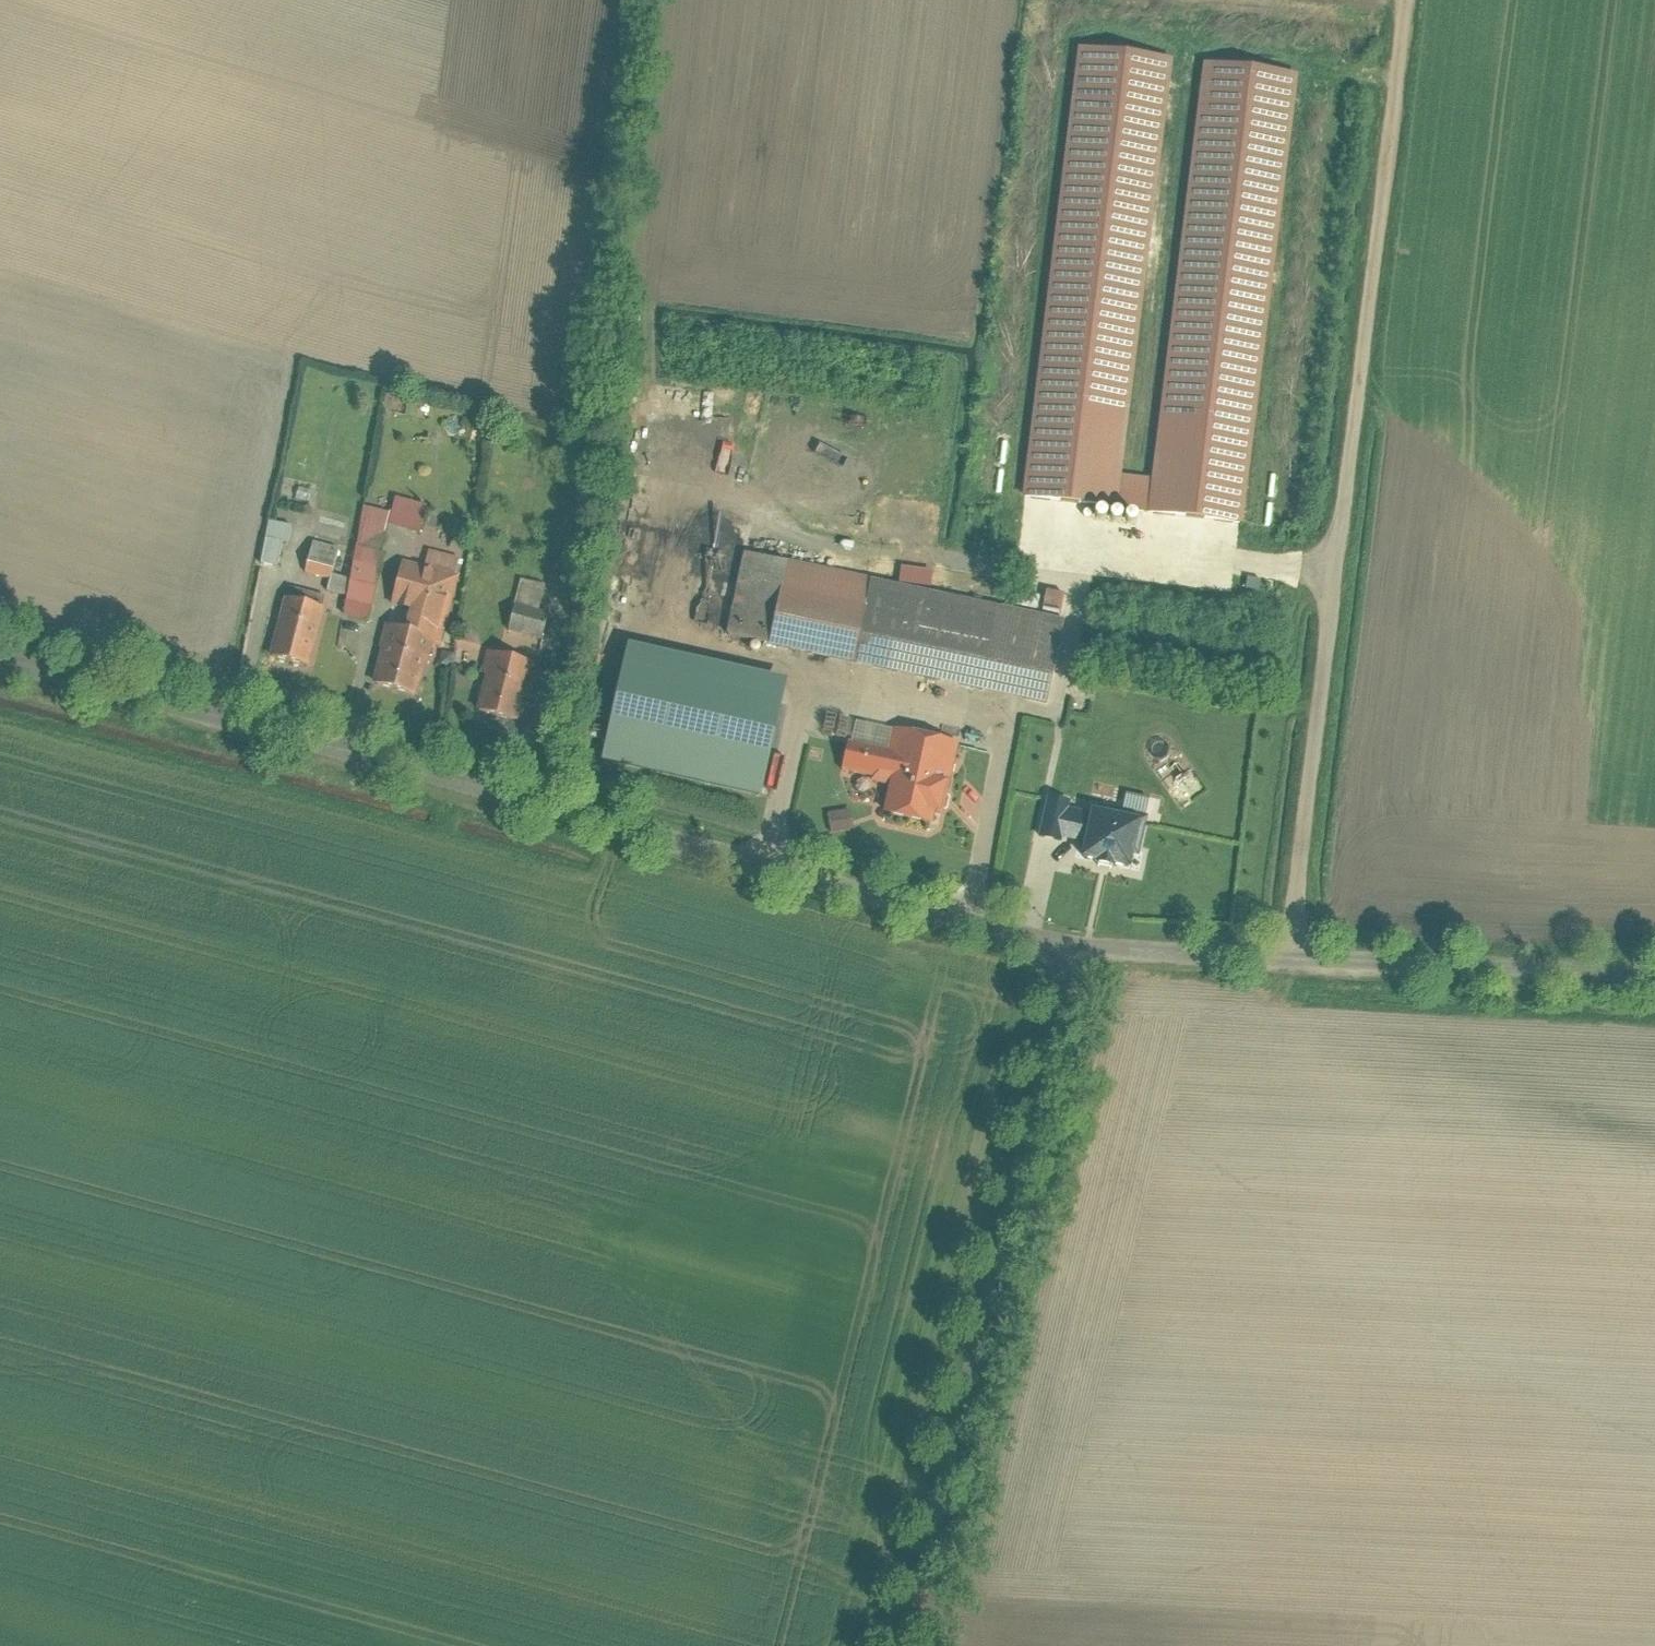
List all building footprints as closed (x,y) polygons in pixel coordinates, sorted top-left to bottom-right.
[(1179,61),(1085,50),(1028,498),(1122,510),(1179,61)] [(1300,76),(1206,64),(1150,513),(1244,525),(1300,76)] [(421,530),(428,505),(398,498),(395,513),(392,523),(421,530)] [(395,513),(367,506),(360,547),(385,553),(392,523),(395,513)] [(267,521),(258,563),(277,567),(286,524),(267,521)] [(308,572),(334,579),(342,549),(316,543),(308,572)] [(385,553),(360,547),(355,581),(380,588),(389,554),(385,553)] [(457,575),(462,558),(433,551),(428,568),(457,575)] [(794,564),(748,555),(731,636),(777,645),(794,564)] [(428,568),(406,562),(395,603),(415,608),(409,633),(433,639),(446,643),(463,577),(457,575),(428,568)] [(875,581),(794,564),(777,645),(858,662),(875,581)] [(549,586),(526,580),(519,605),(542,611),(549,586)] [(348,614),(372,620),(380,588),(355,581),(348,614)] [(858,662),(1049,702),(1066,621),(875,581),(858,662)] [(274,656),(313,666),(328,608),(289,598),(274,656)] [(512,632),(542,640),(550,614),(542,611),(519,605),(512,632)] [(376,685),(418,696),(433,639),(409,633),(391,628),(376,685)] [(609,762),(762,799),(790,682),(637,645),(609,762)] [(482,711),(524,723),(540,666),(498,655),(482,711)] [(885,818),(941,831),(961,744),(905,731),(900,753),(854,743),(847,771),(893,782),(885,818)] [(1071,793),(1053,789),(1043,838),(1061,841),(1062,837),(1068,807),(1071,793)] [(1087,862),(1135,872),(1147,814),(1099,804),(1097,812),(1068,807),(1062,837),(1091,842),(1087,862)] [(851,830),(849,810),(826,813),(828,832),(851,830)]
